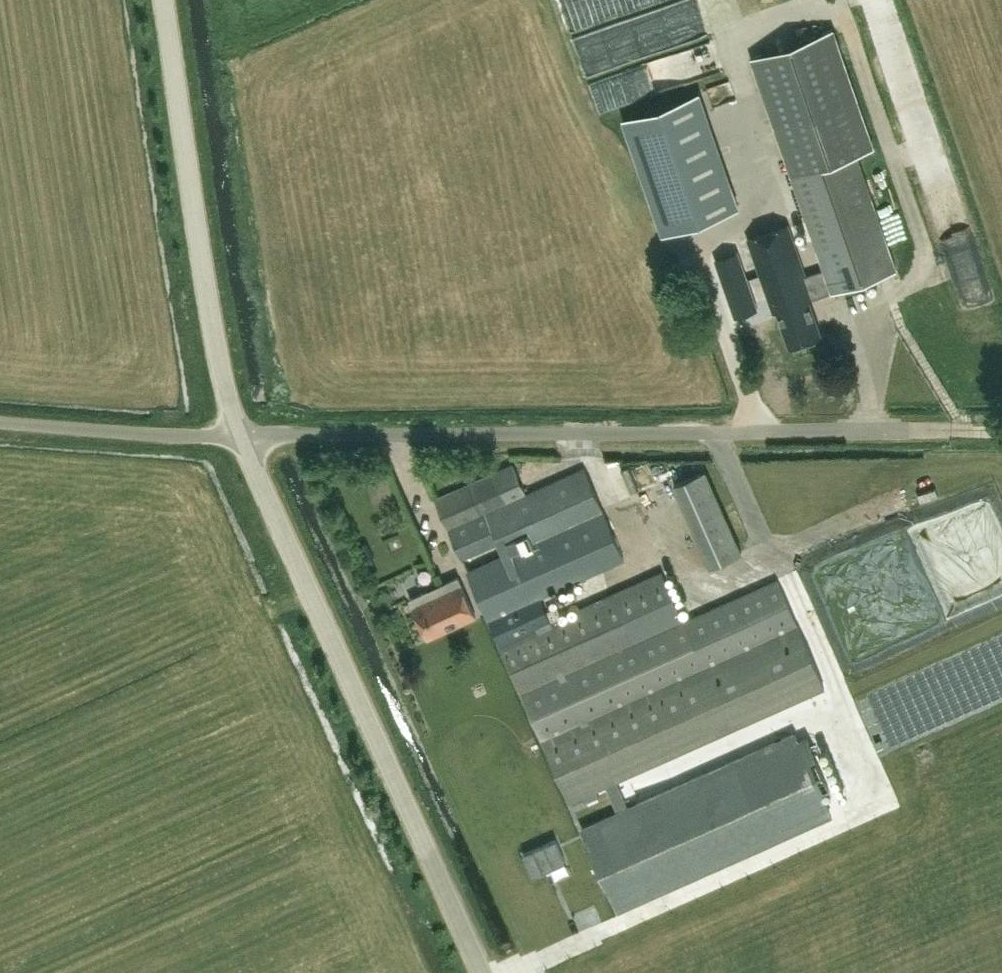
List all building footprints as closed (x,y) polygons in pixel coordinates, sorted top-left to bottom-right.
[(587,29),(597,66),(673,45),(674,48),(708,39),(702,18),(727,11),(724,0),(689,0),(587,29)] [(820,334),(808,300),(896,269),(856,152),(875,145),(833,26),(750,56),(774,124),(824,269),(806,275),(788,224),(748,238),(769,298),(757,302),(738,243),(709,252),(733,328),(762,318),(762,317),(774,313),(774,314),(779,312),(790,345),(820,334)] [(711,39),(677,50),(687,80),(721,69),(711,39)] [(699,91),(623,118),(662,231),(738,205),(699,91)] [(956,296),(982,288),(928,114),(903,121),(913,153),(923,150),(928,164),(920,167),(923,176),(919,178),(956,296)] [(494,475),(437,500),(463,559),(501,543),(506,555),(588,519),(605,511),(586,467),(527,493),(515,466),(494,475)] [(742,552),(703,467),(672,481),(711,567),(742,552)] [(910,528),(940,620),(1001,599),(1001,533),(992,501),(910,528)] [(506,555),(470,571),(492,619),(502,644),(572,801),(583,796),(585,801),(600,795),(597,790),(607,786),(618,811),(628,807),(616,781),(829,688),(780,578),(683,621),(663,574),(553,622),(542,597),(627,560),(605,511),(588,519),(506,555)] [(394,535),(379,541),(384,552),(398,546),(394,535)] [(451,568),(447,550),(431,553),(434,571),(451,568)] [(478,620),(460,579),(412,600),(429,641),(478,620)] [(618,811),(582,827),(619,910),(832,815),(820,789),(833,784),(819,753),(806,758),(795,732),(628,807),(618,811)]
